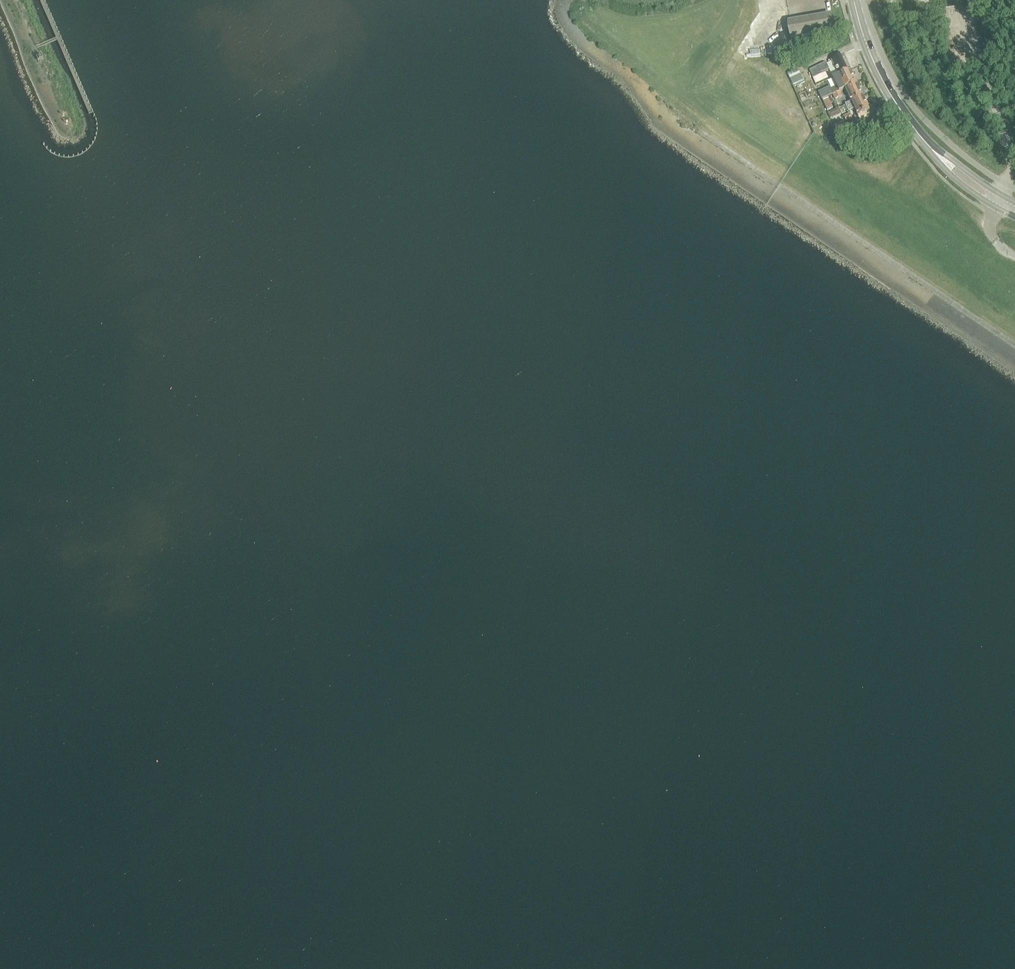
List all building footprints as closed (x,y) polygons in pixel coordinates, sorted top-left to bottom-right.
[(832,31),(829,15),(791,22),(790,22),(792,38),(793,38),(832,31)] [(831,61),(838,74),(850,69),(843,55),(831,61)] [(825,62),(809,70),(812,77),(829,69),(826,63),(825,62)] [(798,69),(788,74),(791,79),(800,75),(798,69)] [(850,69),(838,74),(832,77),(837,86),(830,89),(833,94),(839,91),(845,88),(856,83),(850,69)] [(800,75),(791,79),(793,84),(803,80),(800,75)] [(863,96),(856,83),(845,88),(851,102),(863,96)] [(851,102),(845,104),(849,111),(854,109),(858,116),(864,112),(869,110),(863,96),(851,102)] [(827,97),(822,99),(827,110),(832,108),(832,107),(827,97)] [(844,121),(834,126),(834,127),(834,128),(836,132),(842,129),(846,127),(844,121)] [(830,136),(824,139),(828,142),(836,138),(832,129),(828,131),(830,136)]
